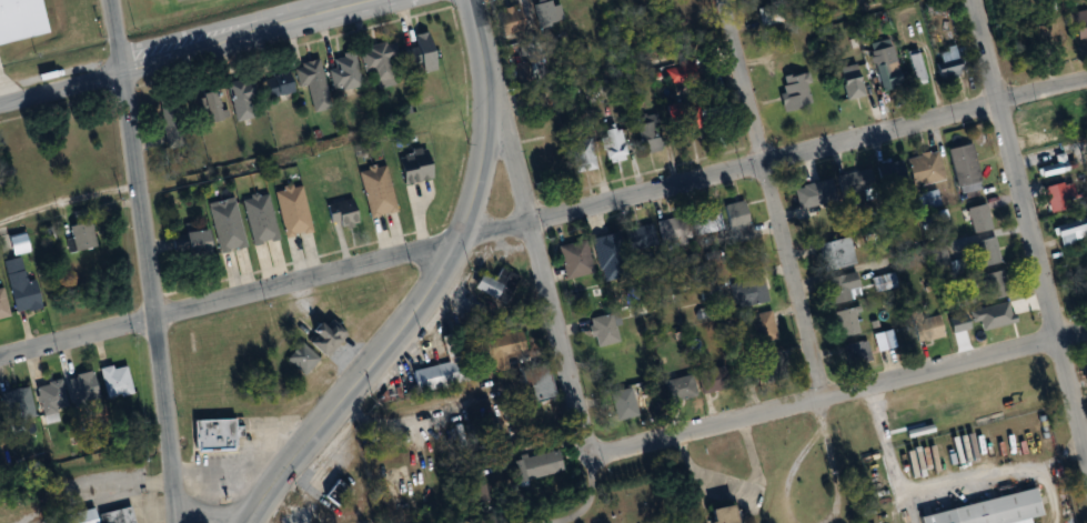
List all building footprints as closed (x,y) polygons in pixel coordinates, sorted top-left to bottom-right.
[(57,30),(50,0),(0,0),(0,44),(57,30)] [(551,5),(550,0),(543,0),(529,4),(537,27),(563,19),(558,3),(551,5)] [(491,15),(501,37),(522,27),(512,5),(491,15)] [(776,6),(757,9),(759,24),(778,21),(776,6)] [(1086,38),(1086,10),(1072,10),(1072,38),(1086,38)] [(410,34),(413,47),(400,50),(403,65),(416,62),(419,73),(435,70),(427,31),(410,34)] [(879,91),(900,85),(887,39),(866,45),(879,91)] [(360,46),(362,70),(372,70),(373,87),(392,85),(390,58),(395,57),(393,44),(360,46)] [(938,62),(930,64),(935,79),(963,72),(955,46),(935,51),(938,62)] [(905,52),(913,84),(925,81),(917,49),(905,52)] [(357,87),(355,54),(327,55),(329,89),(357,87)] [(662,69),(670,89),(696,79),(689,59),(662,69)] [(311,111),(328,108),(318,60),(291,65),(295,86),(305,84),(311,111)] [(531,82),(548,83),(549,61),(532,60),(531,82)] [(864,94),(854,63),(833,69),(843,101),(864,94)] [(266,99),(292,89),(285,69),(259,79),(266,99)] [(783,111),(810,102),(801,72),(774,80),(783,111)] [(222,85),(234,122),(259,114),(247,77),(222,85)] [(225,117),(217,91),(193,99),(201,124),(225,117)] [(177,97),(157,100),(162,127),(182,123),(177,97)] [(1021,121),(1033,118),(1039,145),(1060,140),(1051,102),(1018,110),(1021,121)] [(672,122),(685,129),(695,112),(681,104),(672,122)] [(659,150),(651,118),(634,122),(642,154),(659,150)] [(621,129),(600,129),(600,162),(621,162),(621,129)] [(563,143),(570,174),(593,168),(586,137),(563,143)] [(953,187),(977,181),(969,143),(945,149),(953,187)] [(400,187),(431,175),(421,148),(390,159),(400,187)] [(903,157),(908,186),(940,181),(935,152),(903,157)] [(1055,162),(1035,168),(1038,178),(1066,170),(1061,153),(1053,155),(1055,162)] [(874,166),(877,185),(903,180),(900,161),(874,166)] [(393,212),(384,164),(356,170),(366,218),(393,212)] [(834,177),(840,198),(873,189),(867,168),(834,177)] [(835,201),(827,177),(790,190),(797,213),(835,201)] [(1047,212),(1076,205),(1070,180),(1042,187),(1047,212)] [(301,185),(273,190),(281,237),(309,232),(301,185)] [(916,211),(940,204),(935,189),(912,196),(916,211)] [(276,240),(267,193),(241,198),(249,245),(276,240)] [(206,204),(216,253),(243,247),(233,198),(206,204)] [(352,200),(321,206),(326,229),(357,223),(352,200)] [(720,207),(733,244),(751,238),(738,201),(720,207)] [(988,230),(983,204),(963,208),(967,233),(988,230)] [(694,213),(699,231),(719,225),(714,208),(694,213)] [(663,250),(681,244),(672,217),(654,223),(663,250)] [(1051,229),(1059,248),(1081,239),(1072,219),(1051,229)] [(71,256),(102,247),(94,221),(71,228),(74,238),(66,240),(71,256)] [(624,230),(630,255),(656,249),(649,224),(624,230)] [(174,257),(209,257),(209,233),(174,233),(174,257)] [(592,266),(615,266),(614,236),(591,236),(592,266)] [(998,262),(991,237),(973,242),(979,267),(998,262)] [(849,261),(837,238),(814,249),(826,273),(849,261)] [(555,247),(563,280),(591,273),(583,240),(555,247)] [(948,263),(945,246),(927,250),(930,267),(948,263)] [(8,262),(12,280),(28,277),(24,258),(8,262)] [(491,282),(475,274),(468,288),(502,306),(516,278),(499,269),(491,282)] [(980,275),(987,300),(1009,294),(1001,269),(980,275)] [(855,299),(849,274),(825,279),(831,305),(855,299)] [(20,314),(47,307),(39,278),(12,285),(20,314)] [(727,284),(732,308),(766,302),(761,278),(727,284)] [(1065,295),(1070,311),(1086,306),(1086,289),(1065,295)] [(12,319),(9,291),(0,292),(0,321),(12,319)] [(832,313),(839,339),(859,333),(852,307),(832,313)] [(775,340),(769,311),(746,316),(752,344),(775,340)] [(942,335),(936,315),(920,320),(917,311),(905,315),(914,344),(942,335)] [(587,319),(593,348),(617,342),(610,314),(587,319)] [(308,340),(328,358),(350,333),(332,316),(325,324),(321,320),(313,329),(315,331),(308,340)] [(484,338),(489,373),(507,370),(505,355),(525,352),(522,332),(484,338)] [(842,347),(849,371),(868,366),(862,341),(842,347)] [(302,342),(286,359),(305,374),(320,358),(302,342)] [(753,354),(755,375),(779,374),(778,353),(753,354)] [(410,393),(474,381),(470,359),(406,372),(410,393)] [(137,393),(130,364),(103,370),(110,399),(137,393)] [(665,403),(727,388),(721,366),(660,381),(665,403)] [(77,407),(104,402),(98,373),(72,378),(77,407)] [(71,410),(65,381),(38,386),(45,416),(71,410)] [(635,416),(626,387),(604,394),(613,423),(635,416)] [(8,393),(14,424),(38,419),(32,388),(8,393)] [(195,420),(197,447),(199,447),(199,451),(234,449),(234,445),(238,445),(235,418),(195,420)] [(555,449),(506,460),(511,483),(560,472),(555,449)] [(924,522),(1031,522),(1029,517),(1044,513),(1037,486),(922,516),(924,522)] [(713,510),(716,521),(712,522),(738,522),(734,504),(713,510)] [(101,522),(135,522),(131,505),(99,513),(101,522)] [(43,522),(99,522),(94,506),(42,520),(43,522)]
